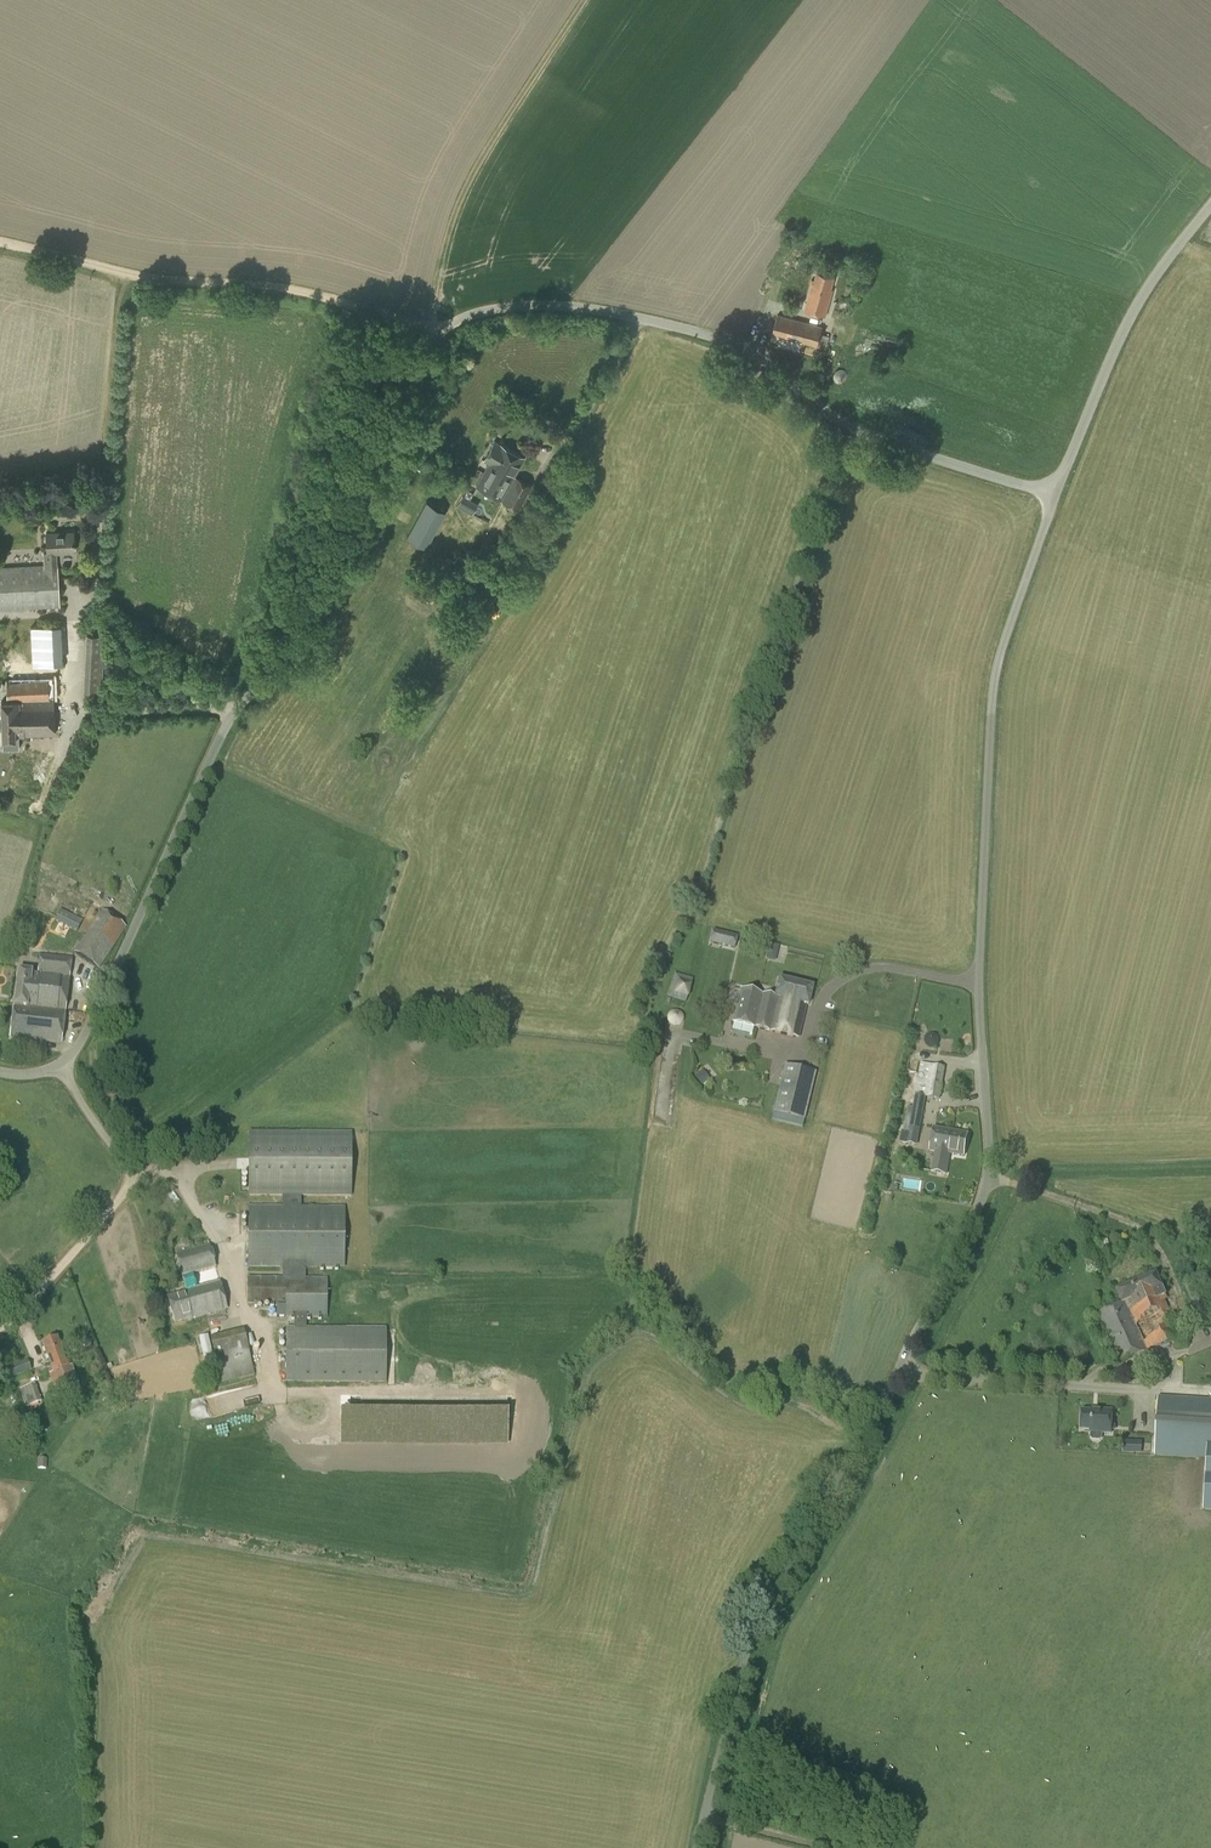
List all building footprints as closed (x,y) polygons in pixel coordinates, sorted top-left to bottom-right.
[(832,289),(835,277),(818,272),(816,280),(812,279),(811,283),(813,284),(806,310),(827,316),(834,290),(832,289)] [(826,348),(829,336),(820,334),(822,327),(778,315),(773,334),(826,348)] [(519,509),(532,485),(515,476),(525,458),(495,441),(484,461),(489,463),(477,486),(503,500),(503,501),(519,509)] [(455,504),(471,513),(477,502),(461,493),(455,504)] [(426,513),(439,521),(445,511),(432,504),(426,513)] [(60,607),(57,553),(75,552),(74,532),(47,534),(48,554),(45,554),(45,567),(0,569),(0,610),(60,607)] [(33,664),(62,662),(60,625),(31,627),(33,664)] [(103,653),(104,636),(86,635),(85,652),(103,653)] [(2,749),(18,748),(18,736),(55,735),(54,694),(55,694),(54,676),(6,678),(7,700),(0,700),(0,740),(2,740),(2,749)] [(72,883),(86,891),(92,881),(79,872),(72,883)] [(77,931),(83,921),(61,910),(55,920),(77,931)] [(99,967),(126,927),(102,911),(74,951),(99,967)] [(712,930),(709,943),(734,949),(736,941),(737,937),(737,936),(712,930)] [(765,958),(775,960),(778,944),(768,942),(765,958)] [(16,1007),(66,1012),(72,959),(41,956),(39,975),(36,974),(36,977),(33,976),(34,972),(20,971),(16,1007)] [(686,1003),(693,979),(674,973),(667,997),(686,1003)] [(780,980),(776,998),(741,990),(733,1023),(798,1038),(805,1011),(807,1004),(809,1004),(813,987),(780,980)] [(62,1044),(66,1012),(16,1007),(16,1009),(15,1008),(11,1038),(62,1044)] [(939,1099),(945,1067),(921,1063),(908,1132),(919,1134),(925,1096),(939,1099)] [(804,1120),(815,1072),(785,1065),(773,1112),(804,1120)] [(703,1069),(694,1073),(699,1084),(708,1079),(703,1069)] [(964,1157),(968,1134),(935,1129),(930,1157),(935,1158),(933,1172),(946,1174),(949,1155),(964,1157)] [(351,1196),(351,1133),(249,1132),(249,1195),(283,1196),(283,1207),(249,1207),(248,1266),(283,1267),(283,1279),(248,1279),(248,1303),(286,1304),(286,1305),(286,1316),(294,1316),(294,1327),(286,1327),(286,1382),(386,1383),(386,1328),(307,1327),(306,1317),(327,1317),(327,1279),(305,1279),(305,1267),(344,1267),(344,1208),(301,1207),(301,1196),(351,1196)] [(188,1291),(220,1283),(211,1247),(178,1255),(184,1277),(188,1291)] [(1121,1363),(1181,1337),(1164,1297),(1166,1296),(1157,1274),(1117,1291),(1122,1303),(1100,1313),(1121,1363)] [(220,1283),(188,1291),(184,1292),(185,1293),(168,1297),(175,1323),(227,1310),(220,1283)] [(286,1316),(286,1305),(276,1305),(276,1316),(286,1316)] [(221,1383),(255,1375),(244,1330),(210,1338),(221,1383)] [(58,1338),(44,1343),(55,1373),(51,1375),(57,1392),(75,1385),(77,1391),(81,1390),(79,1384),(79,1383),(73,1366),(69,1368),(58,1338)] [(8,1380),(32,1371),(27,1360),(4,1370),(8,1380)] [(26,1407),(42,1401),(35,1383),(19,1390),(26,1407)] [(255,1384),(191,1398),(196,1420),(260,1405),(255,1384)] [(1158,1397),(1154,1455),(1210,1458),(1210,1400),(1158,1397)] [(1113,1434),(1114,1411),(1099,1410),(1098,1412),(1083,1412),(1082,1430),(1092,1431),(1092,1433),(1113,1434)] [(1129,1452),(1139,1452),(1139,1440),(1129,1439),(1129,1452)] [(47,1459),(38,1459),(38,1468),(46,1469),(47,1459)]
